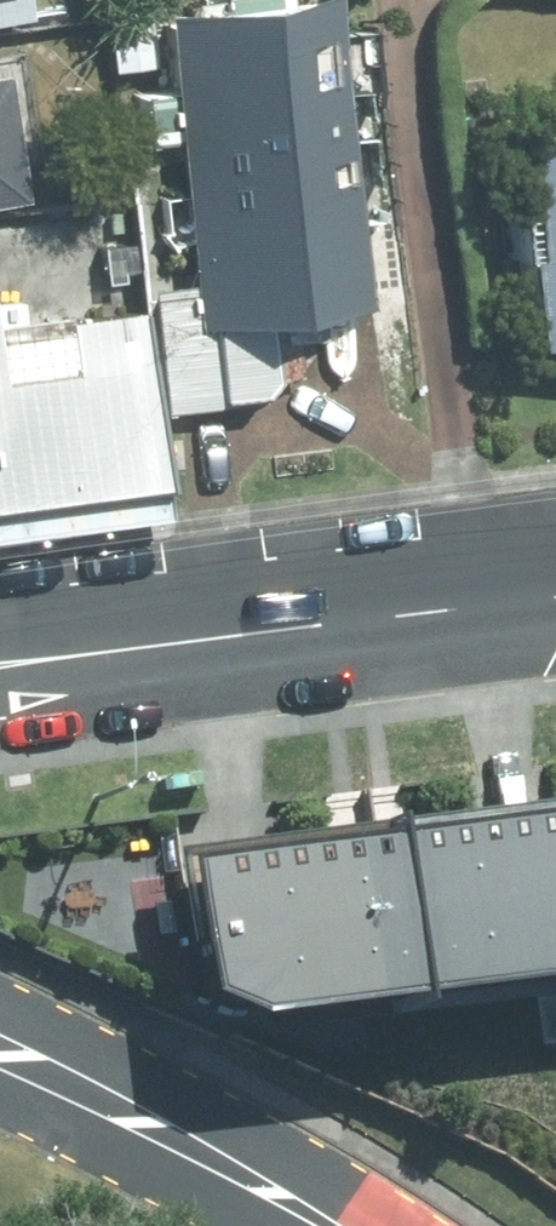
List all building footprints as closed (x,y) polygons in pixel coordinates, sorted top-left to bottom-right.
[(20,15),(18,0),(0,0),(0,18),(20,15)] [(182,282),(140,288),(157,414),(294,395),(284,322),(364,311),(319,0),(259,0),(144,16),(182,282)] [(516,348),(555,342),(555,120),(523,125),(528,160),(490,165),(516,348)] [(12,202),(0,135),(0,204),(12,202)] [(143,498),(121,318),(50,328),(52,366),(0,383),(0,518),(143,498)] [(226,980),(276,1004),(555,971),(555,810),(214,853),(226,980)]
